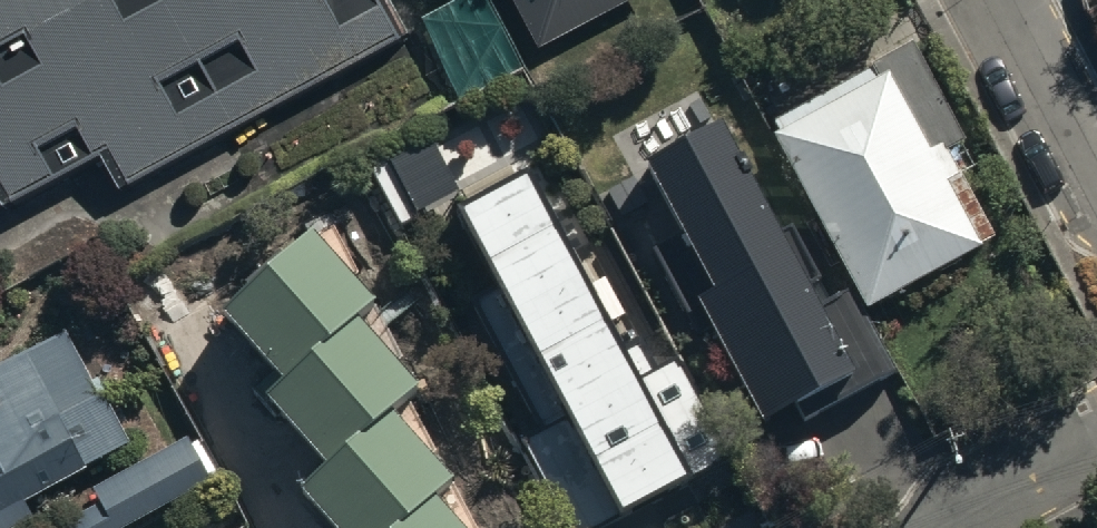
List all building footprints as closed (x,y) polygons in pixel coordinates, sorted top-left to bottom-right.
[(90,143),(113,185),(198,141),(401,33),(384,0),(0,0),(0,190),(90,143)] [(534,41),(613,0),(513,0),(534,41)] [(868,68),(773,121),(779,131),(769,137),(863,306),(992,235),(941,142),(929,148),(887,72),(874,79),(868,68)] [(848,292),(816,312),(799,281),(812,274),(788,226),(775,234),(764,214),(771,210),(763,195),(757,198),(717,120),(641,159),(680,233),(652,247),(697,332),(710,326),(759,422),(793,404),(801,416),(888,366),(848,292)] [(455,211),(563,416),(516,441),(562,527),(588,527),(729,454),(678,356),(650,371),(634,340),(616,349),(524,174),(455,211)] [(219,307),(277,379),(263,391),(322,461),(295,484),(332,527),(462,527),(431,492),(448,478),(388,408),(412,388),(350,315),(367,300),(309,231),(219,307)] [(0,365),(0,527),(8,527),(35,514),(26,496),(122,446),(64,332),(0,365)] [(49,527),(119,527),(217,475),(201,447),(190,453),(181,437),(41,514),(49,527)]
